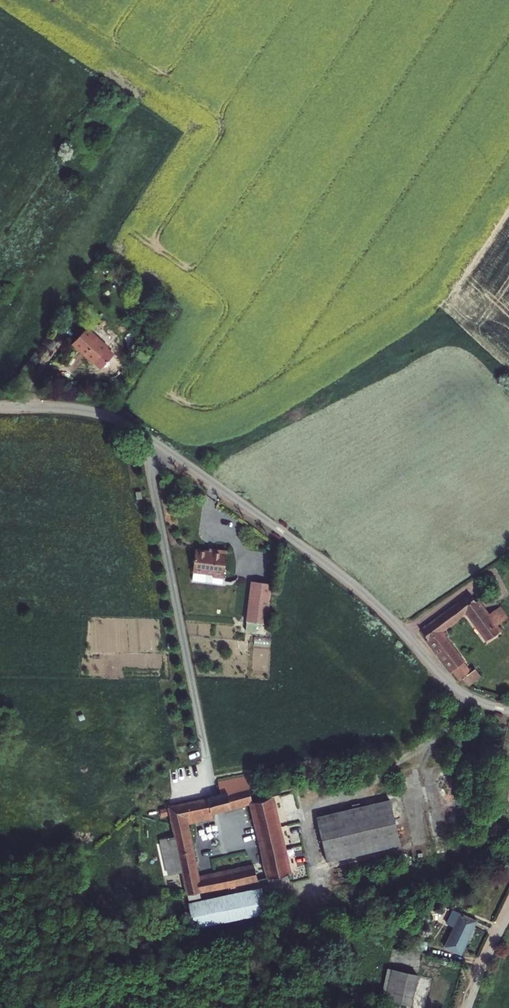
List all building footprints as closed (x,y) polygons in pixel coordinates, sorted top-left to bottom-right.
[(85,329),(69,345),(91,366),(107,349),(85,329)] [(214,552),(194,551),(193,573),(213,574),(213,577),(224,578),(226,551),(214,550),(214,552)] [(274,584),(254,582),(250,623),(270,625),(274,584)] [(504,618),(495,607),(486,614),(478,604),(477,605),(470,594),(443,611),(444,614),(420,631),(449,671),(462,661),(441,631),(466,613),(485,641),(498,632),(494,625),(504,618)] [(472,671),(461,680),(466,687),(478,678),(472,671)] [(215,782),(217,796),(165,809),(171,838),(163,840),(165,850),(156,852),(161,877),(178,873),(189,930),(260,916),(251,867),(193,880),(180,821),(240,806),(245,824),(250,822),(265,880),(286,875),(285,872),(305,867),(286,794),(248,802),(242,776),(215,782)] [(385,798),(311,818),(322,862),(397,843),(385,798)] [(464,929),(437,921),(432,938),(440,941),(436,950),(454,956),(464,929)] [(378,1003),(401,1007),(406,1007),(412,977),(384,971),(378,1003)]
